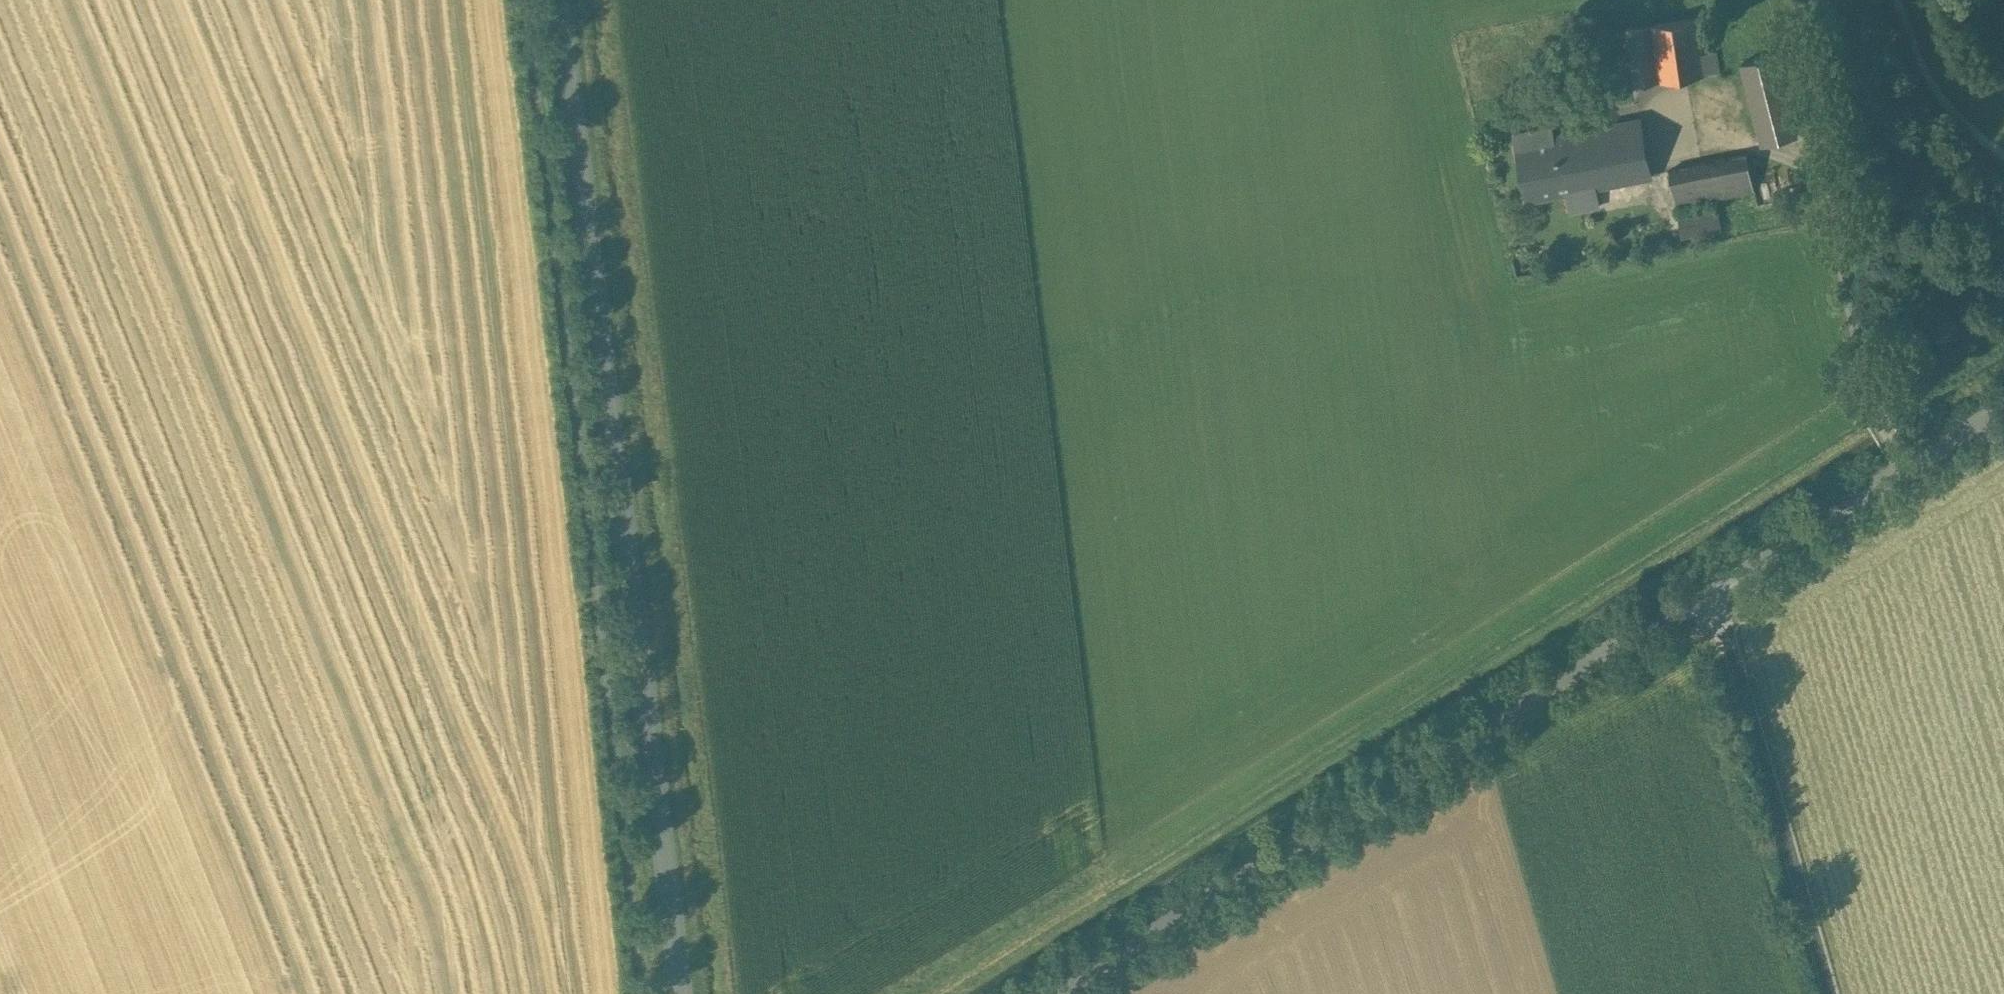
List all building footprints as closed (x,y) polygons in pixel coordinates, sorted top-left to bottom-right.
[(1654,10),(1656,24),(1697,18),(1695,4),(1654,10)] [(1626,28),(1634,83),(1705,73),(1697,18),(1656,24),(1626,28)] [(1777,52),(1742,61),(1763,142),(1798,133),(1777,52)] [(1550,125),(1517,131),(1530,198),(1566,190),(1593,185),(1650,173),(1638,116),(1552,133),(1550,125)] [(1747,153),(1669,169),(1676,205),(1754,189),(1747,153)] [(1774,167),(1747,153),(1754,189),(1758,205),(1780,201),(1774,167)] [(1593,185),(1566,190),(1570,211),(1598,205),(1593,185)] [(1718,210),(1678,218),(1682,236),(1722,228),(1718,210)]
